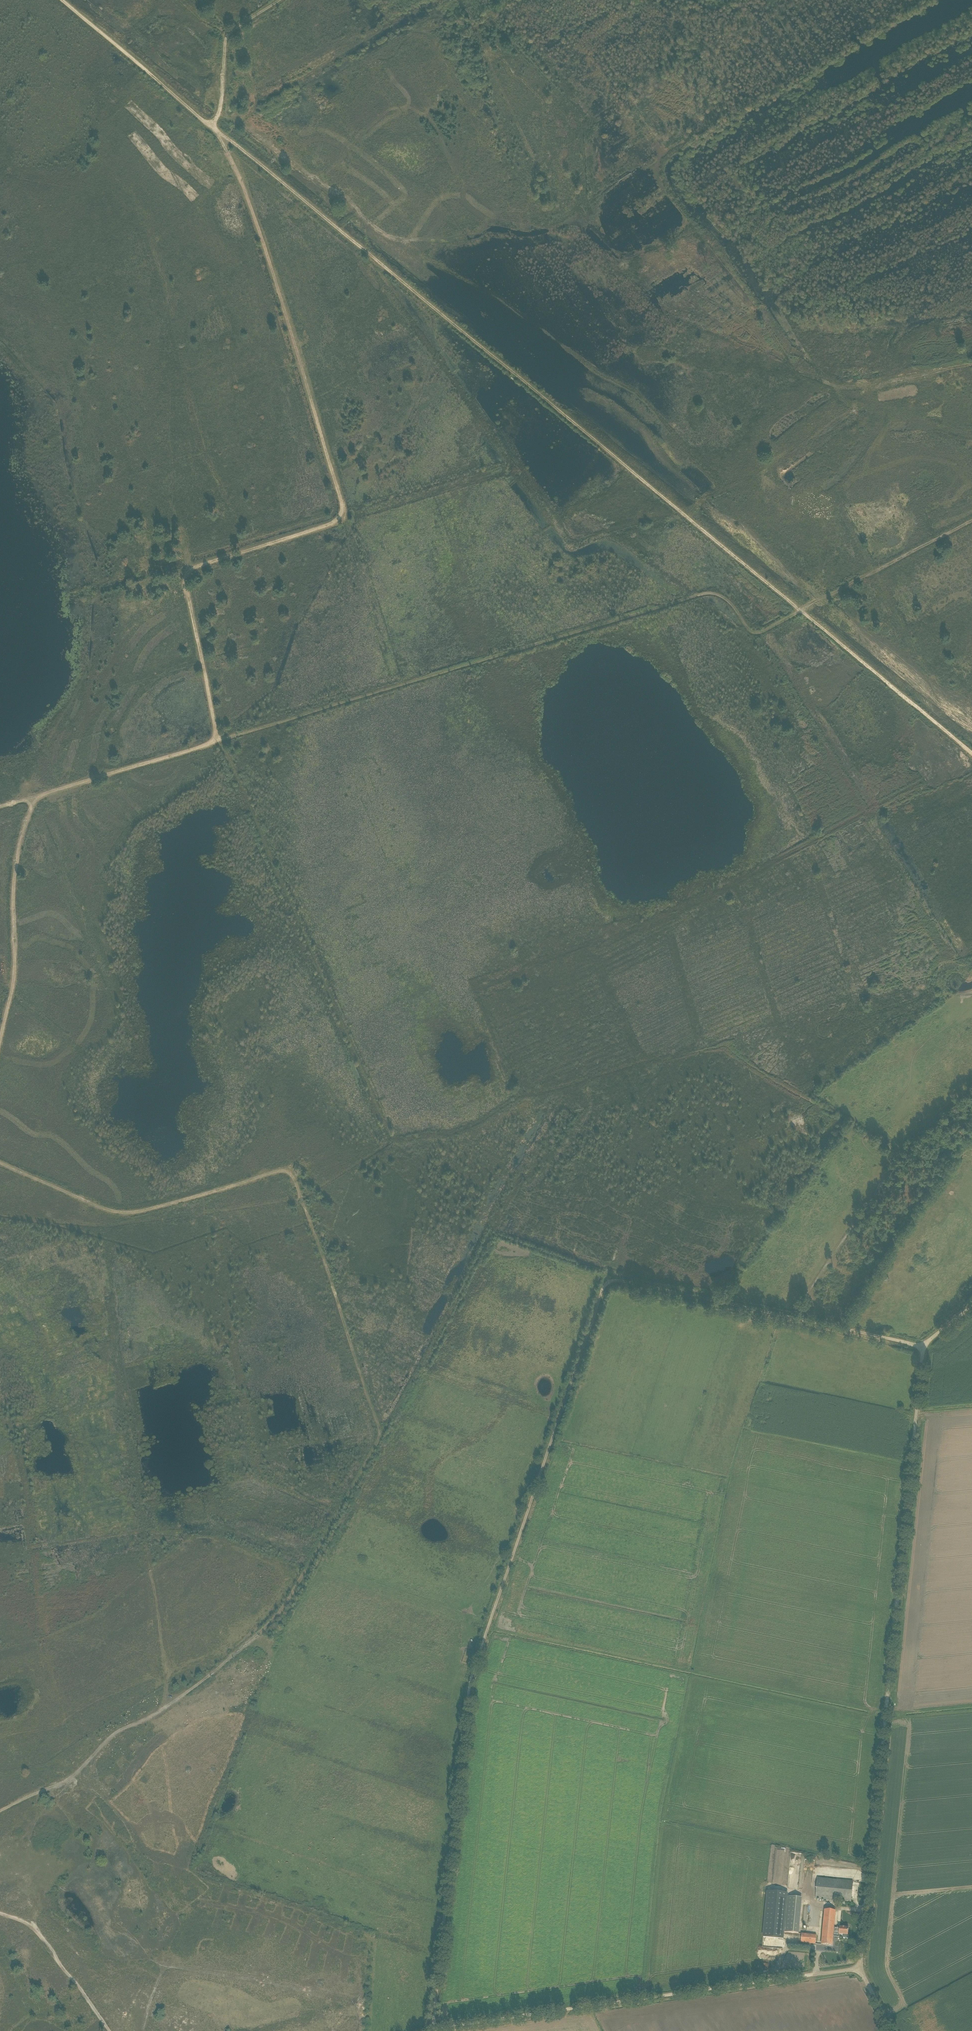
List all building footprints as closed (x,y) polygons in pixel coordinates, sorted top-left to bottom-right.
[(776,1847),(774,1876),(783,1876),(785,1848),(776,1847)] [(790,1866),(800,1867),(802,1854),(791,1853),(790,1866)] [(816,1898),(851,1902),(853,1881),(818,1878),(816,1898)] [(784,1939),(785,1932),(788,1896),(788,1893),(767,1891),(763,1937),(784,1939)] [(803,1897),(788,1896),(785,1932),(799,1933),(803,1897)] [(826,1910),(822,1944),(832,1945),(834,1932),(839,1933),(839,1934),(848,1935),(849,1928),(840,1927),(840,1929),(835,1928),(837,1911),(826,1910)] [(817,1935),(802,1933),(801,1942),(816,1944),(817,1935)]
